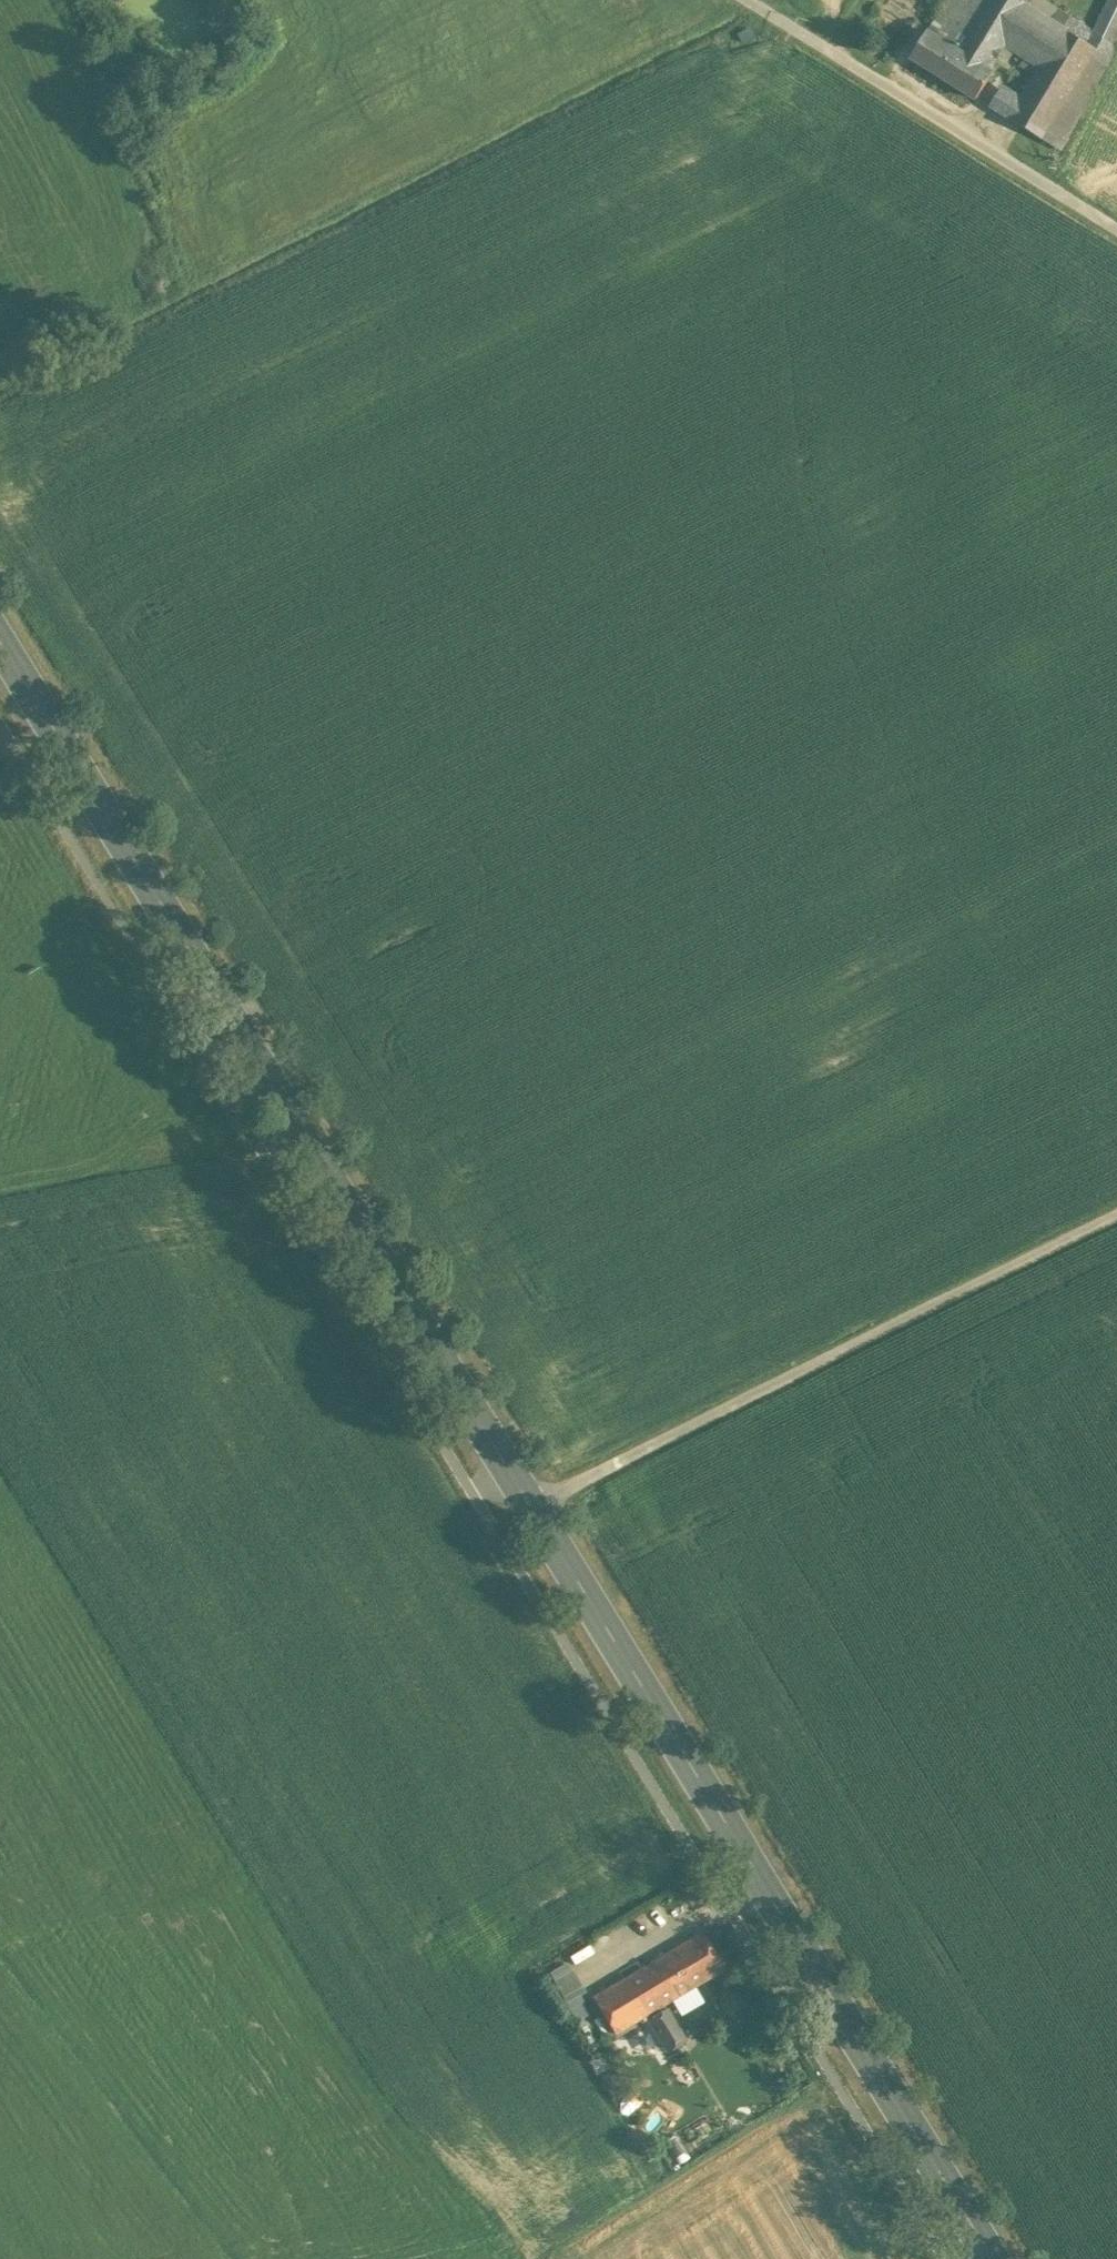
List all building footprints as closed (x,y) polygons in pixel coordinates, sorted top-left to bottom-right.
[(928,32),(993,72),(998,63),(996,61),(1006,45),(1040,67),(1040,68),(1020,101),(1020,102),(1009,118),(1061,151),(1080,116),(1110,58),(1052,21),(1017,0),(948,0),(928,32)] [(1052,21),(1059,10),(1042,0),(1017,0),(1052,21)] [(1116,47),(1116,45),(1116,0),(1109,0),(1093,33),(1116,47)] [(1070,18),(1059,10),(1052,21),(1110,58),(1116,47),(1093,33),(1069,19),(1070,18)] [(993,72),(928,32),(912,59),(977,99),(993,72)] [(1000,89),(990,107),(1009,118),(1020,102),(1020,101),(1000,89)] [(702,1931),(653,1959),(653,1960),(676,1996),(724,1967),(702,1931)] [(565,1958),(549,1968),(567,1999),(584,1989),(565,1958)] [(653,1960),(593,1996),(614,2032),(645,2014),(676,1996),(653,1960)] [(666,2009),(650,2019),(667,2048),(684,2038),(666,2009)]
